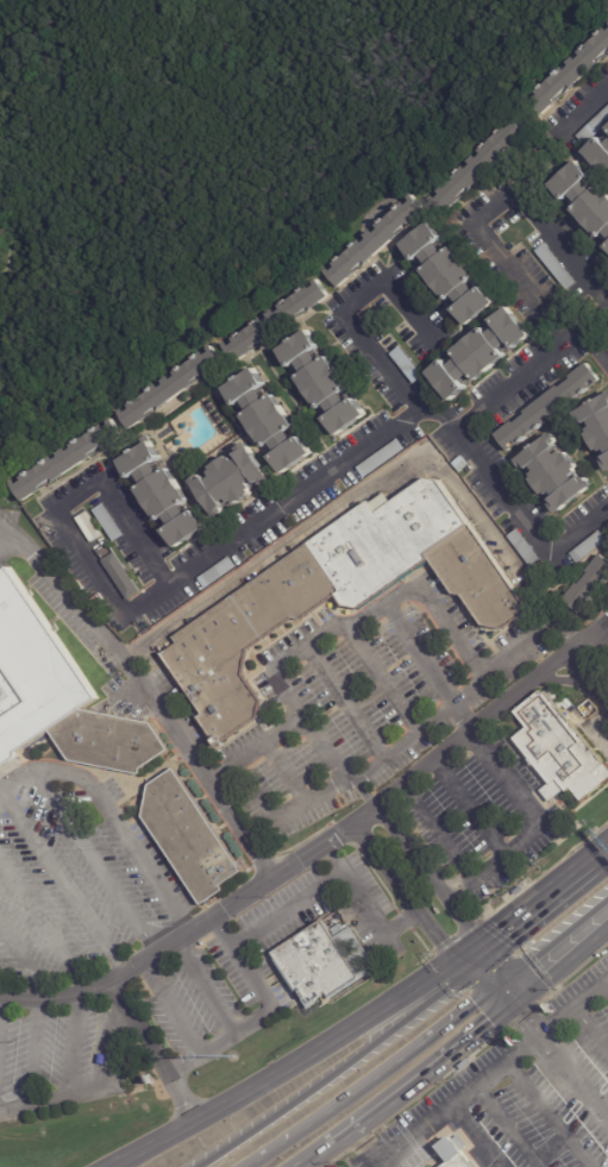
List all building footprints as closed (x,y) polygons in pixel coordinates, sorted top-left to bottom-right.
[(579,136),(607,110),(607,127),(588,145),(579,136)] [(603,136),(607,143),(607,176),(587,151),(603,136)] [(602,182),(607,188),(607,233),(606,231),(600,237),(573,208),(579,203),(572,195),(565,200),(551,183),(579,157),(595,174),(587,182),(594,189),(602,182)] [(430,214),(415,227),(414,225),(403,234),(405,236),(371,264),(369,262),(357,272),(359,274),(343,288),(328,272),(332,269),(336,272),(339,269),(337,265),(365,240),(369,244),(374,240),(370,237),(377,231),(380,234),(384,230),(382,227),(410,202),(413,206),(418,202),(415,199),(419,195),(433,212),(430,214)] [(462,305),(456,297),(449,303),(424,272),(431,268),(424,258),(419,262),(405,246),(433,222),(446,240),(439,245),(446,255),(453,249),(478,278),(471,284),(479,295),(487,289),(499,305),(471,327),(458,312),(464,307),(462,305)] [(547,243),(579,282),(570,290),(538,251),(547,243)] [(334,296),(316,310),(314,307),(301,318),(302,320),(269,344),(268,341),(256,350),(257,352),(239,364),(226,346),(230,344),(233,347),(238,344),(236,341),(265,319),(268,324),(274,320),(270,316),(277,310),(281,314),(286,310),(283,308),(314,286),(316,290),(321,287),(318,282),(322,280),(334,296)] [(452,363),(460,357),(455,350),(485,326),(490,333),(501,324),(496,318),(512,307),(533,334),(519,346),(514,339),(502,349),(508,356),(478,379),(472,372),(464,379),(470,388),(452,401),(430,372),(447,358),(451,364),(452,363)] [(318,356),(324,363),(330,358),(353,389),(345,395),(353,406),(361,401),(371,415),(341,438),(330,422),(337,418),(328,406),(322,410),(299,379),(306,374),(300,365),(295,369),(282,352),(311,331),(324,349),(316,353),(318,356)] [(212,376),(209,377),(208,375),(195,383),(198,387),(162,410),(161,408),(149,416),(150,419),(130,432),(118,414),(123,410),(126,414),(131,410),(127,406),(158,385),(161,390),(165,387),(163,382),(170,377),(173,381),(178,377),(175,374),(206,353),(208,357),(213,353),(211,350),(215,346),(228,365),(212,376)] [(424,371),(427,376),(418,384),(393,355),(402,346),(424,371)] [(560,414),(553,419),(551,416),(546,420),(549,423),(519,446),(516,443),(512,446),(514,450),(510,453),(497,435),(514,422),(516,425),(528,415),(526,413),(560,387),(563,389),(573,379),(572,377),(590,363),(603,381),(598,383),(596,381),(591,384),(594,388),(560,414)] [(264,394),(269,401),(276,396),(299,427),(292,433),(299,444),(306,438),(318,453),(287,476),(276,460),(282,454),(274,444),(268,448),(245,418),(252,412),(245,403),(240,407),(228,389),(256,369),(269,387),(263,391),(264,394)] [(581,413),(607,397),(607,451),(607,452),(604,448),(602,451),(593,437),(601,432),(595,421),(591,423),(589,420),(585,422),(581,413)] [(114,444),(105,450),(104,446),(90,456),(92,458),(57,482),(55,479),(42,488),(44,491),(26,503),(14,485),(18,482),(20,485),(25,482),(23,479),(54,458),(56,460),(61,458),(58,454),(67,450),(69,452),(74,448),(71,446),(102,425),(105,428),(109,426),(107,422),(112,419),(124,437),(114,444)] [(579,470),(581,473),(577,477),(582,483),(587,479),(590,478),(596,487),(560,515),(553,506),(558,502),(557,501),(560,498),(556,492),(551,496),(549,494),(545,496),(534,481),(537,479),(534,476),(539,471),(535,468),(533,470),(531,466),(525,470),(518,462),(554,433),(562,443),(559,444),(562,447),(557,451),(560,456),(564,452),(566,454),(570,452),(582,468),(579,470)] [(408,448),(409,450),(368,479),(359,468),(401,439),(408,448)] [(259,481),(255,483),(258,488),(255,490),(257,492),(242,503),(239,501),(237,502),(233,498),(230,502),(232,506),(228,509),(231,512),(221,517),(196,481),(205,475),(208,479),(212,477),(213,479),(218,476),(215,471),(218,470),(215,466),(232,456),(233,458),(237,457),(240,462),(246,457),(244,454),(246,453),(243,448),(251,441),(277,479),(268,485),(267,483),(264,483),(262,479),(259,481)] [(156,446),(165,460),(158,465),(165,475),(173,470),(194,502),(186,507),(194,519),(201,514),(212,528),(181,551),(170,534),(176,529),(169,519),(162,522),(140,491),(148,485),(142,476),(136,479),(124,463),(152,443),(156,446)] [(339,596),(308,544),(370,502),(371,503),(386,492),(393,503),(428,478),(444,481),(474,526),(472,526),(428,557),(359,608),(347,607),(339,596)] [(106,503),(127,535),(117,542),(95,510),(106,503)] [(472,526),(532,613),(508,630),(483,625),(466,596),(456,594),(428,557),(472,526)] [(521,529),(544,559),(534,567),(510,537),(521,529)] [(604,531),(607,536),(607,544),(582,565),(573,554),(604,531)] [(308,544),(339,596),(303,621),(295,619),(250,651),(245,676),(263,703),(261,719),(227,742),(224,739),(218,744),(200,719),(205,715),(163,654),(178,644),(174,638),(308,544)] [(142,591),(143,592),(131,601),(105,561),(117,553),(142,591)] [(603,554),(607,559),(607,582),(588,604),(587,603),(582,607),(584,609),(581,614),(564,600),(578,583),(581,585),(590,573),(588,572),(603,554)] [(239,567),(208,590),(200,579),(232,557),(239,567)] [(11,766),(0,773),(0,575),(13,566),(102,698),(96,702),(96,698),(82,709),(153,724),(171,751),(168,749),(142,767),(140,773),(71,760),(52,733),(24,753),(23,759),(14,761),(11,766)] [(161,613),(163,616),(152,623),(149,619),(159,611),(161,613)] [(606,766),(607,769),(607,781),(603,784),(604,785),(582,803),(572,791),(569,792),(566,790),(550,803),(540,792),(550,785),(514,741),(528,728),(516,713),(541,692),(545,696),(552,690),(563,703),(568,699),(573,707),(571,708),(566,711),(564,708),(562,709),(607,766),(606,766)] [(196,801),(244,872),(224,886),(226,891),(205,905),(145,816),(149,791),(149,784),(164,773),(167,774),(175,768),(196,801)] [(325,923),(362,979),(332,998),(328,993),(312,1004),(301,989),(297,992),(274,954),(325,921),(325,923)] [(104,1056),(109,1056),(108,1066),(101,1065),(102,1056),(104,1056)] [(462,1154),(472,1166),(444,1166),(462,1154)]
